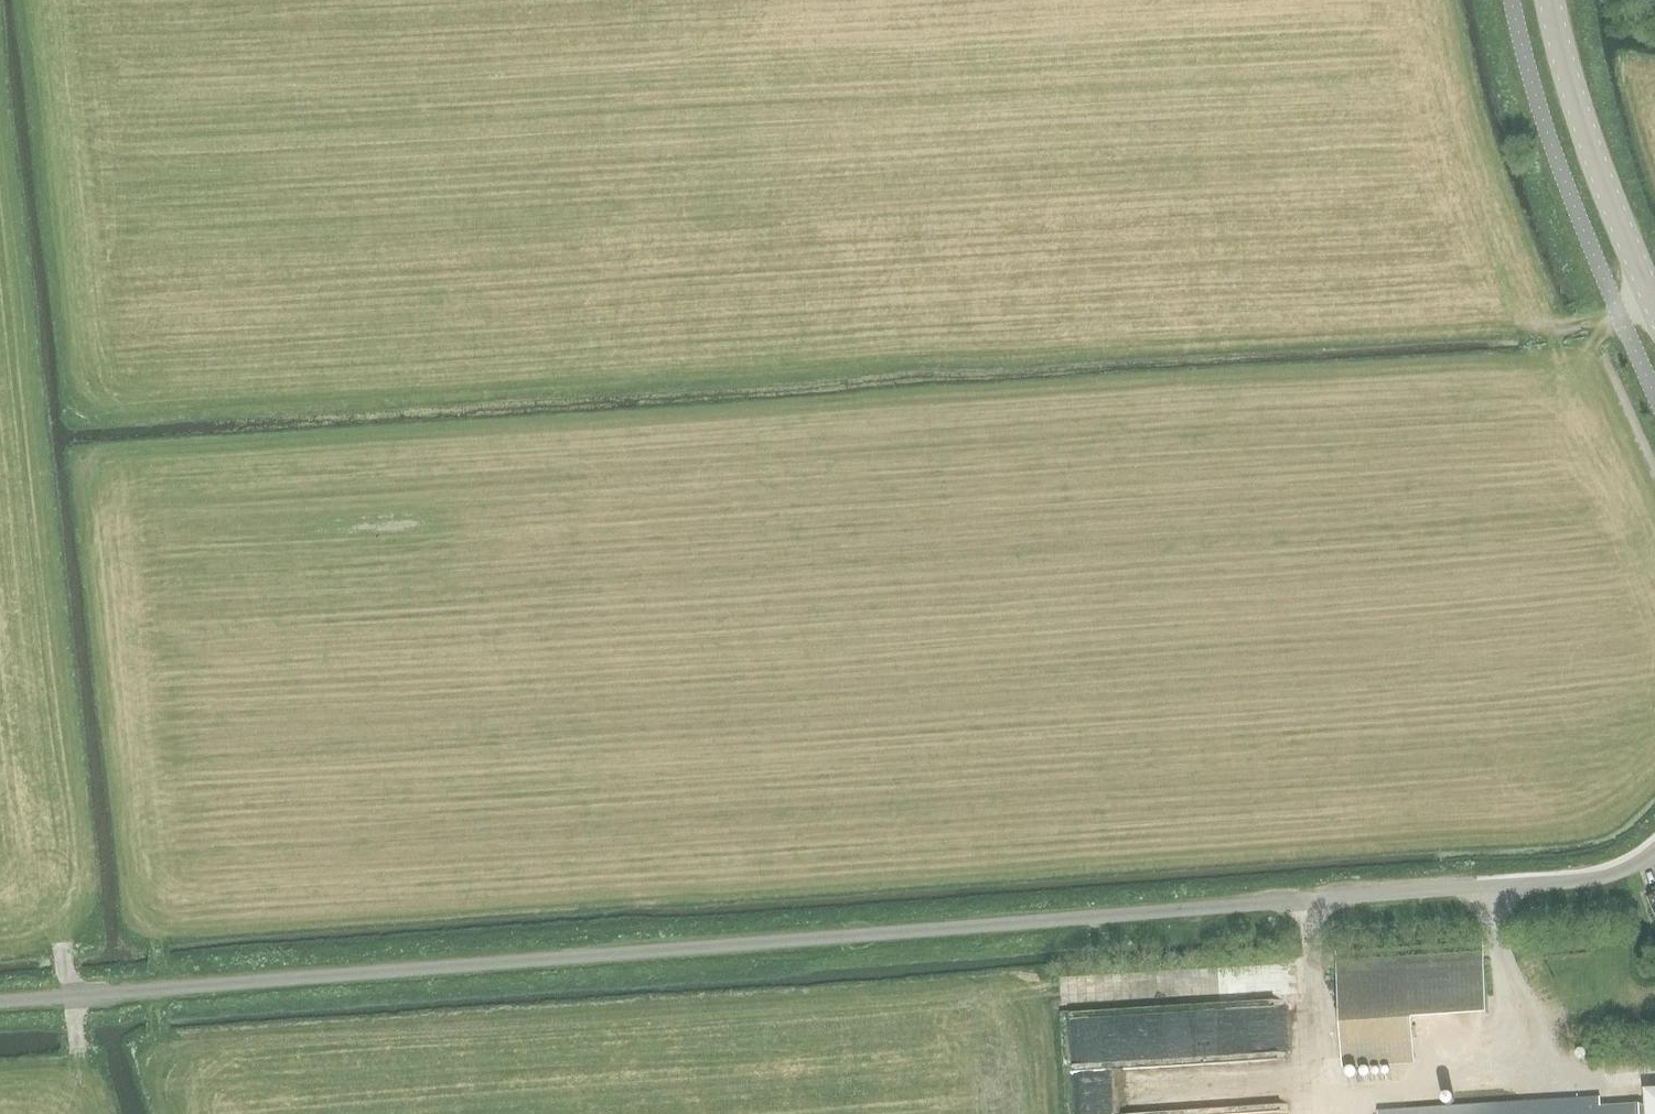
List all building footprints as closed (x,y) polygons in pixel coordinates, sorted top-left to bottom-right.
[(1342,1076),(1415,1070),(1411,1021),(1491,1015),(1487,957),(1333,968),(1342,1076)] [(1380,1111),(1380,1113),(1654,1113),(1654,1093),(1653,1093),(1654,1104),(1604,1107),(1604,1096),(1553,1100),(1380,1111)]
